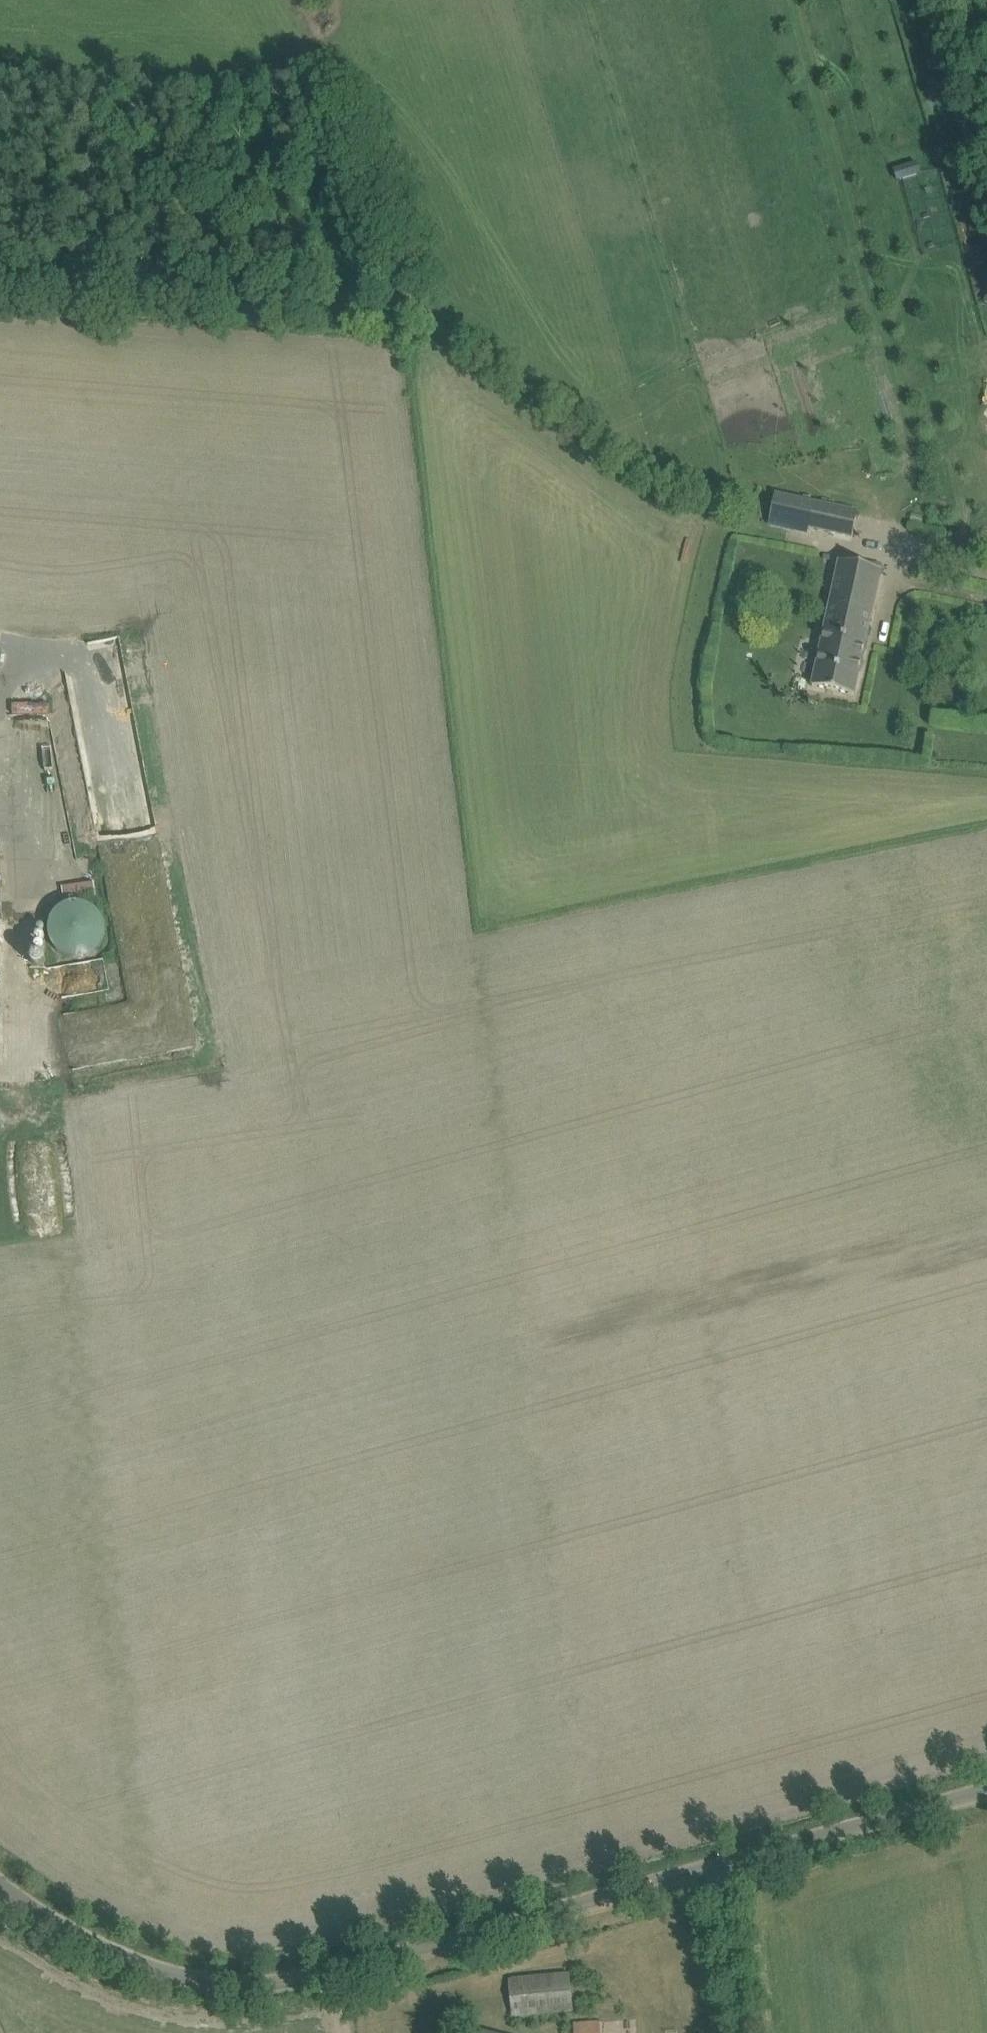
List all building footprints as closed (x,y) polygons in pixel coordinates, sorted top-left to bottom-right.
[(853,538),(858,511),(779,496),(774,523),(853,538)] [(843,696),(870,595),(875,576),(834,565),(802,685),(843,696)] [(18,713),(52,712),(52,704),(17,705),(18,713)] [(62,886),(65,900),(98,894),(95,880),(62,886)] [(83,902),(80,901),(75,901),(67,903),(62,905),(56,911),(53,914),(50,920),(49,925),(49,929),(49,935),(51,939),(52,942),(54,945),(57,949),(59,952),(65,955),(70,957),(77,957),(83,957),(89,955),(94,952),(99,947),(102,943),(104,938),(105,932),(105,929),(105,924),(104,918),(99,911),(90,904),(83,902)] [(512,2017),(573,2011),(570,1975),(509,1981),(512,2017)] [(574,2024),(574,2032),(601,2032),(600,2022),(574,2024)]
